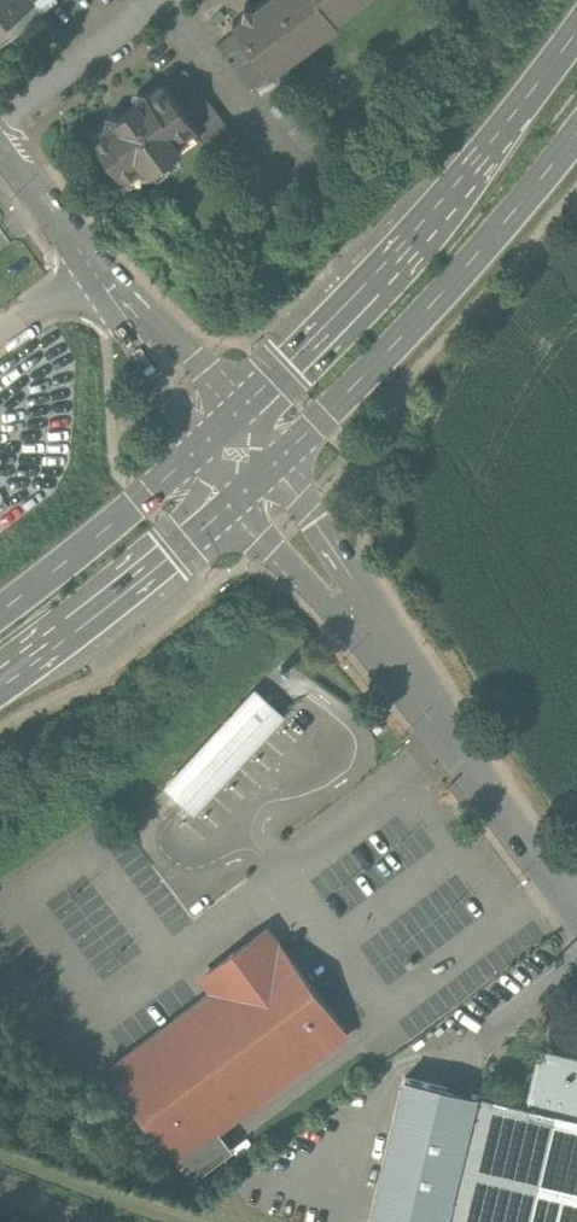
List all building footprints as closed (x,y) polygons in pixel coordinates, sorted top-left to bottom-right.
[(28,7),(36,1),(35,0),(0,0),(0,27),(28,7)] [(255,5),(245,4),(243,14),(233,22),(246,40),(271,73),(275,70),(288,60),(284,54),(301,41),(305,47),(326,31),(322,26),(332,18),(336,24),(338,22),(335,18),(351,6),(347,0),(262,0),(255,5)] [(36,1),(28,7),(36,18),(44,12),(36,1)] [(332,147),(275,70),(271,73),(246,40),(225,56),(249,89),(253,86),(311,163),(332,147)] [(235,135),(185,69),(164,84),(197,128),(214,151),(216,149),(235,135)] [(149,94),(138,93),(137,103),(117,118),(107,116),(106,126),(91,137),(125,182),(144,167),(149,173),(181,149),(177,143),(197,128),(164,84),(163,83),(149,94)] [(162,782),(167,787),(179,798),(192,810),(283,712),(269,699),(253,684),(162,782)] [(206,991),(103,1067),(189,1181),(229,1152),(214,1132),(347,1034),(264,923),(194,975),(206,991)] [(540,1049),(527,1105),(476,1093),(445,1221),(576,1221),(576,1058),(540,1049)] [(398,1074),(362,1218),(378,1221),(444,1221),(476,1093),(398,1074)]
